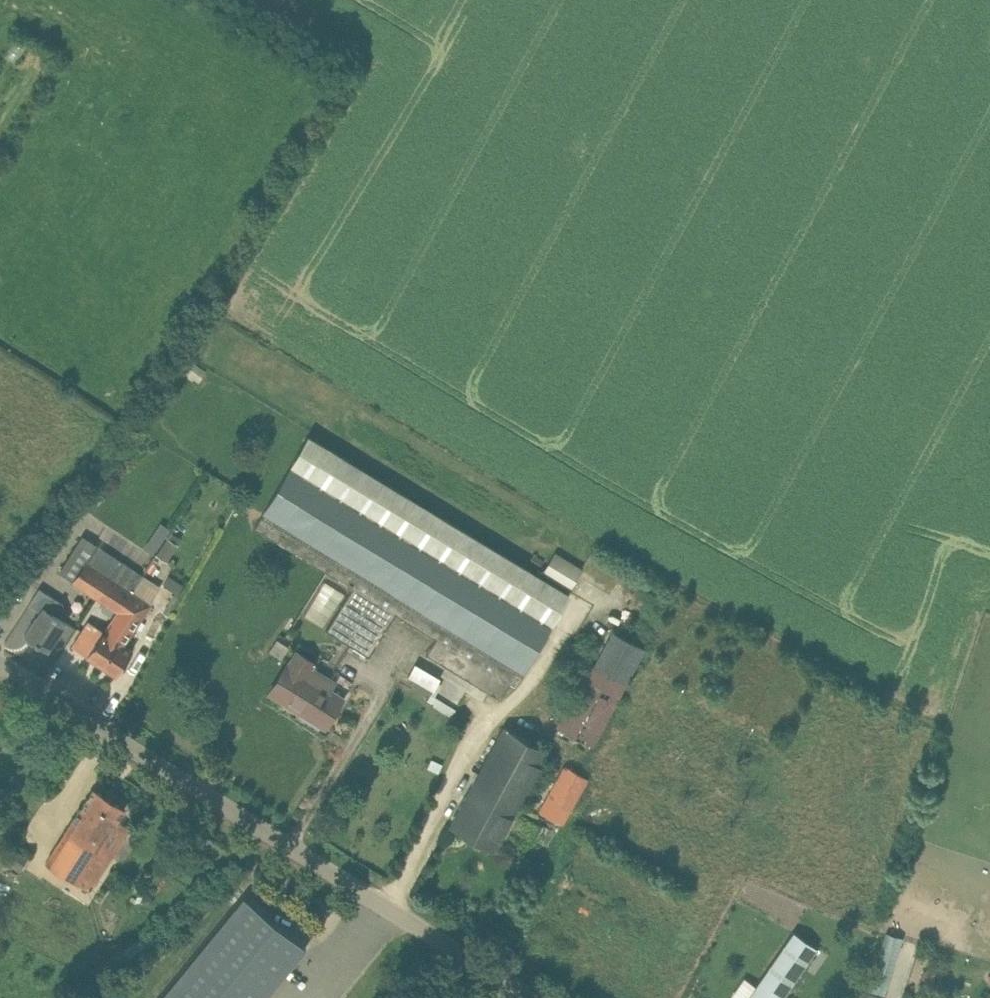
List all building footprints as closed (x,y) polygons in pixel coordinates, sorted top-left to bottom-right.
[(523,671),(571,591),(542,574),(312,435),(293,466),(255,528),(353,587),(327,629),(369,656),(396,614),(435,638),(425,653),(500,699),(510,682),(514,685),(522,671),(523,671)] [(165,536),(155,530),(144,548),(153,554),(165,536)] [(171,531),(168,537),(166,536),(157,553),(169,560),(182,537),(171,531)] [(542,574),(571,591),(585,568),(556,550),(542,572),(542,574)] [(96,594),(109,574),(84,558),(71,578),(96,594)] [(89,619),(84,628),(73,645),(117,674),(134,648),(124,642),(150,600),(132,589),(143,572),(124,559),(113,577),(109,574),(96,594),(119,609),(105,630),(89,619)] [(31,602),(42,609),(25,634),(48,649),(67,620),(57,613),(64,602),(40,587),(31,602)] [(556,725),(593,745),(646,648),(613,630),(593,666),(590,663),(556,725)] [(314,662),(295,651),(270,692),(326,726),(345,695),(333,688),(338,680),(312,665),(314,662)] [(436,688),(443,675),(418,661),(411,674),(436,688)] [(433,688),(415,677),(412,682),(429,692),(430,693),(433,688)] [(548,750),(504,726),(479,773),(450,825),(494,849),(517,807),(548,750)] [(439,772),(443,763),(432,758),(428,767),(439,772)] [(564,823),(589,777),(564,764),(539,809),(564,823)] [(94,788),(47,860),(92,890),(133,827),(118,817),(125,808),(94,788)] [(29,858),(16,849),(8,862),(20,870),(29,858)] [(153,901),(152,894),(148,891),(141,899),(149,906),(153,901)] [(161,997),(264,997),(306,947),(244,896),(161,997)] [(795,930),(747,997),(781,997),(818,945),(795,930)] [(885,932),(882,943),(900,949),(904,937),(885,931),(885,932)] [(935,968),(921,971),(923,980),(937,977),(935,968)] [(885,995),(866,989),(864,997),(884,997),(885,995)]
